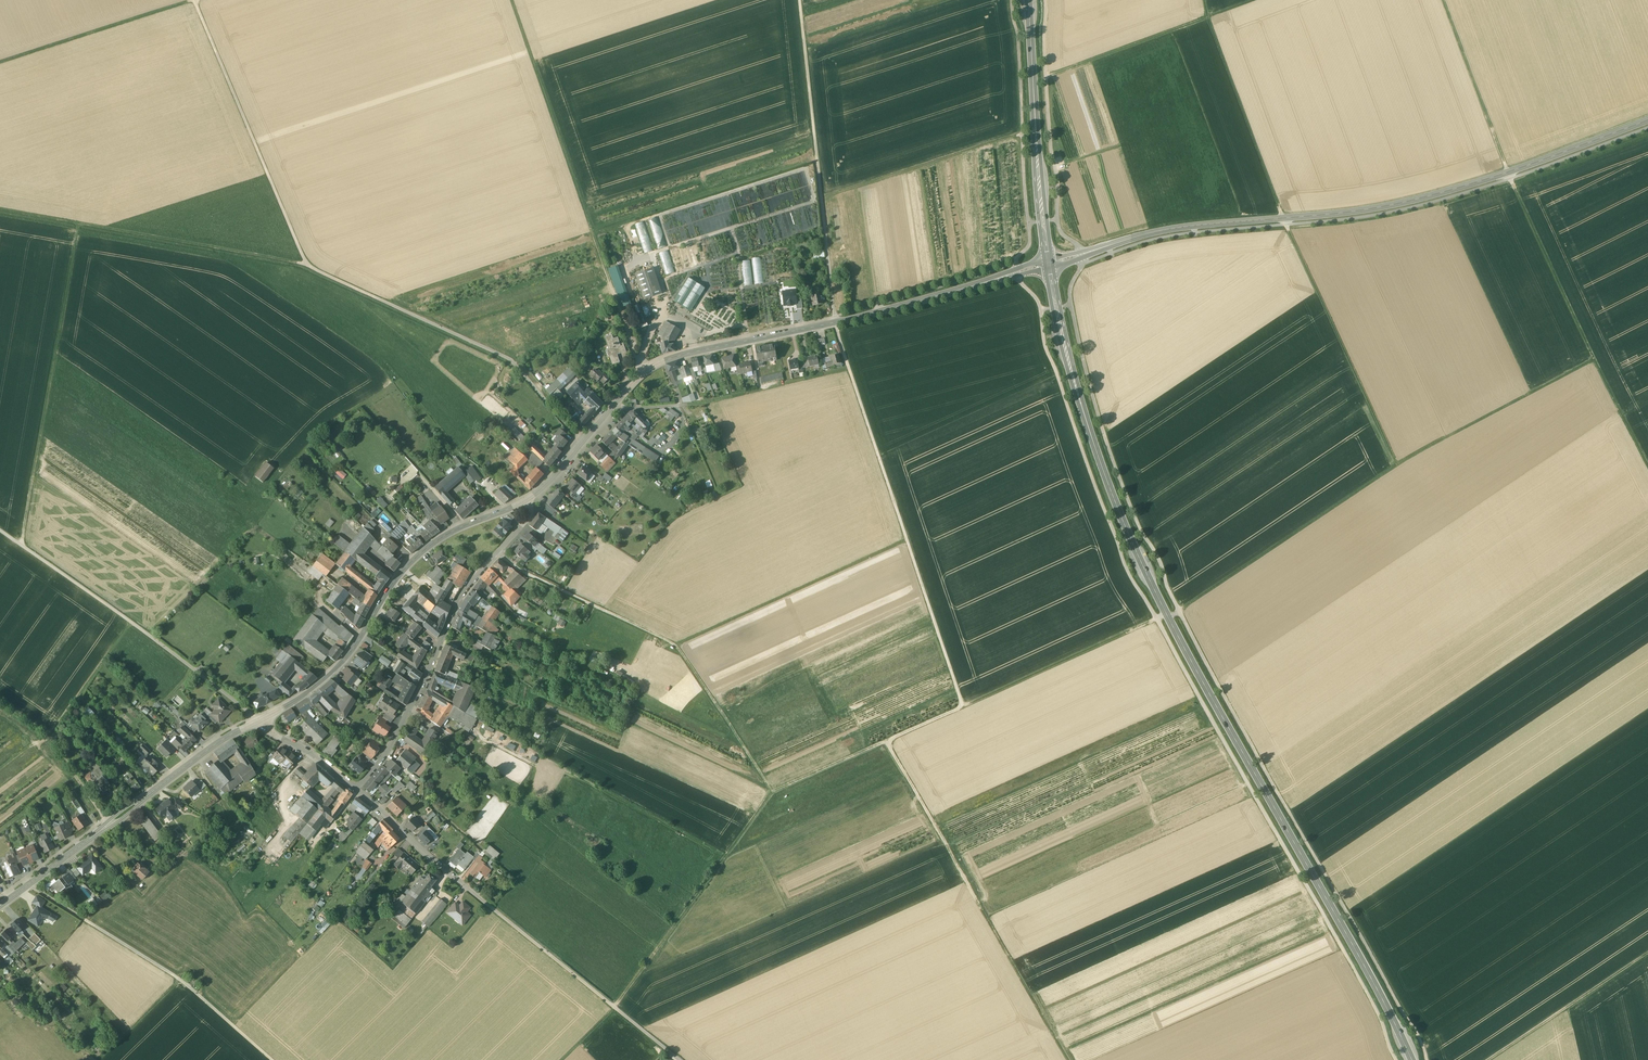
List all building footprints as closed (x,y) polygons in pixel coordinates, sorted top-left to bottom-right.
[(658,217),(649,220),(658,249),(668,246),(658,217)] [(643,222),(635,225),(644,253),(652,250),(643,222)] [(667,251),(660,254),(667,276),(674,274),(667,251)] [(761,258),(753,259),(755,284),(764,283),(761,258)] [(750,261),(742,262),(745,286),(753,285),(750,261)] [(653,268),(635,274),(644,300),(662,294),(653,268)] [(705,289),(690,279),(676,302),(691,311),(705,289)] [(793,305),(796,305),(796,300),(795,291),(783,292),(784,306),(788,305),(788,307),(793,306),(793,305)] [(821,294),(811,296),(813,306),(823,304),(822,300),(821,294)] [(666,322),(659,335),(659,338),(664,337),(670,324),(666,322)] [(664,337),(663,338),(668,341),(669,342),(674,341),(680,330),(670,324),(664,337)] [(620,345),(618,339),(613,340),(611,334),(605,336),(610,349),(608,349),(613,364),(619,362),(617,354),(621,353),(618,346),(620,346),(620,345)] [(669,342),(660,343),(663,354),(675,352),(674,344),(669,346),(669,342)] [(774,345),(755,348),(758,363),(777,360),(774,345)] [(839,354),(830,356),(832,361),(833,365),(841,363),(839,354)] [(712,355),(704,357),(705,361),(705,364),(706,366),(711,365),(714,364),(712,355)] [(734,356),(722,358),(724,369),(736,367),(734,356)] [(817,356),(808,358),(809,361),(810,366),(814,365),(819,365),(817,356)] [(697,359),(691,360),(693,368),(697,367),(699,367),(699,366),(697,359)] [(797,360),(789,361),(790,370),(799,368),(798,363),(797,360)] [(678,361),(666,365),(669,372),(673,371),(680,368),(678,361)] [(592,365),(585,362),(583,369),(589,371),(592,365)] [(750,362),(739,365),(742,374),(752,372),(750,362)] [(714,364),(711,365),(712,368),(706,369),(707,373),(715,371),(714,366),(714,364)] [(572,366),(546,390),(551,395),(557,389),(559,391),(578,373),(572,366)] [(687,366),(680,368),(683,379),(684,379),(690,376),(687,366)] [(601,373),(599,375),(597,372),(592,378),(597,382),(599,380),(601,381),(604,384),(609,379),(604,374),(603,374),(601,373)] [(782,372),(760,378),(761,384),(783,379),(782,372)] [(591,393),(579,381),(567,392),(577,403),(581,399),(585,403),(586,402),(592,394),(591,393)] [(559,391),(557,389),(551,395),(550,395),(557,403),(561,399),(561,398),(563,396),(564,396),(559,391)] [(595,396),(592,394),(586,402),(592,407),(597,412),(604,404),(595,396)] [(592,408),(588,412),(593,416),(597,412),(592,407),(592,408)] [(679,415),(671,409),(669,412),(675,416),(677,418),(679,415)] [(669,412),(666,410),(664,413),(669,417),(673,419),(675,416),(669,412)] [(588,412),(577,425),(580,430),(593,416),(588,412)] [(634,412),(631,412),(629,414),(635,421),(640,427),(640,426),(644,423),(634,412)] [(629,414),(621,421),(628,428),(631,430),(633,428),(632,427),(633,426),(631,424),(635,421),(629,414)] [(520,420),(517,423),(523,428),(526,425),(520,420)] [(621,421),(615,428),(621,434),(625,430),(628,428),(621,421)] [(514,427),(510,431),(521,442),(525,437),(514,427)] [(643,430),(641,427),(635,433),(638,436),(643,430)] [(615,428),(610,433),(616,436),(623,441),(628,445),(631,440),(622,433),(621,434),(615,428)] [(567,435),(560,429),(556,435),(558,436),(554,441),(558,444),(556,447),(560,451),(568,442),(564,439),(567,435)] [(635,433),(633,432),(631,435),(630,437),(632,439),(635,441),(638,436),(635,433)] [(617,449),(613,445),(614,444),(611,441),(612,440),(608,436),(602,441),(608,447),(614,453),(620,457),(623,453),(617,449)] [(635,441),(632,439),(631,440),(628,445),(629,445),(642,454),(645,448),(646,448),(635,441)] [(617,449),(623,453),(629,445),(628,445),(623,441),(617,449)] [(605,453),(597,445),(590,452),(598,460),(605,453)] [(547,458),(535,446),(531,449),(544,462),(547,458)] [(550,454),(547,457),(547,458),(544,462),(550,467),(554,462),(555,462),(556,461),(555,460),(562,452),(560,451),(556,447),(552,451),(550,454)] [(659,457),(645,448),(642,454),(655,462),(659,457)] [(516,449),(507,458),(510,461),(519,452),(516,449)] [(527,459),(519,452),(510,461),(514,465),(518,469),(526,460),(527,459)] [(533,452),(527,459),(526,460),(531,464),(536,470),(537,469),(538,469),(543,463),(533,452)] [(613,452),(609,457),(613,461),(618,456),(613,452)] [(605,453),(598,460),(602,463),(609,457),(605,453)] [(464,467),(455,457),(452,460),(458,468),(462,472),(463,470),(462,469),(464,467)] [(609,457),(602,463),(600,465),(600,466),(605,470),(613,461),(609,457)] [(266,463),(255,477),(262,483),(274,468),(266,463)] [(471,467),(466,470),(468,473),(464,476),(470,484),(475,480),(477,482),(481,479),(471,467)] [(592,474),(583,467),(577,474),(587,481),(592,474)] [(335,472),(342,479),(346,475),(339,468),(335,472)] [(458,468),(434,488),(441,496),(445,492),(464,476),(462,472),(458,468)] [(535,484),(529,478),(526,481),(513,469),(511,472),(530,490),(535,484)] [(536,470),(529,478),(535,484),(538,481),(539,481),(540,480),(539,480),(544,474),(538,469),(537,469),(536,470)] [(593,478),(589,486),(594,489),(598,481),(593,478)] [(584,489),(573,479),(566,486),(573,492),(575,494),(576,492),(579,495),(584,489)] [(511,490),(507,486),(503,483),(498,489),(499,490),(501,488),(512,498),(513,497),(517,494),(515,492),(512,489),(511,490)] [(373,496),(376,492),(371,488),(368,491),(373,496)] [(512,498),(501,488),(499,490),(495,495),(505,504),(512,498)] [(558,489),(550,500),(556,504),(564,494),(558,489)] [(453,502),(445,492),(441,496),(449,505),(453,502)] [(380,496),(376,500),(384,508),(388,504),(380,496)] [(459,508),(455,512),(462,520),(478,506),(470,498),(459,508)] [(429,508),(423,499),(420,501),(421,502),(422,502),(433,518),(438,526),(440,524),(432,512),(429,508)] [(556,504),(550,500),(547,504),(553,508),(556,504)] [(437,502),(429,508),(432,512),(439,507),(437,502)] [(459,508),(453,502),(449,505),(455,512),(459,508)] [(374,518),(381,511),(377,507),(370,514),(374,518)] [(448,519),(439,507),(432,512),(440,524),(445,521),(448,519)] [(539,513),(530,526),(536,531),(542,523),(545,518),(539,513)] [(511,514),(501,517),(504,519),(509,524),(515,517),(511,514)] [(440,524),(438,526),(433,518),(429,521),(433,525),(439,532),(439,531),(446,527),(444,525),(446,523),(445,521),(440,524)] [(561,528),(546,518),(545,518),(542,523),(546,526),(555,533),(555,532),(557,534),(561,528)] [(334,523),(329,519),(325,525),(329,528),(334,523)] [(494,531),(503,538),(513,527),(509,524),(504,519),(494,531)] [(429,521),(423,527),(425,530),(432,537),(435,535),(435,536),(436,535),(436,534),(439,532),(439,531),(439,532),(433,525),(429,521)] [(390,529),(385,523),(384,524),(383,522),(381,525),(388,531),(390,529)] [(542,523),(536,531),(540,533),(546,526),(542,523)] [(367,524),(363,528),(369,534),(374,530),(372,529),(367,524)] [(401,527),(396,532),(395,533),(392,536),(396,539),(403,533),(405,531),(404,530),(401,527)] [(349,546),(344,552),(345,552),(354,559),(357,562),(363,554),(370,545),(374,540),(369,534),(363,528),(349,546)] [(415,529),(409,533),(416,537),(417,538),(420,536),(417,532),(415,529)] [(422,532),(420,534),(421,535),(426,542),(432,537),(425,530),(422,532)] [(529,533),(524,538),(527,541),(534,547),(538,542),(534,538),(529,533)] [(349,546),(338,537),(333,543),(344,552),(349,546)] [(384,537),(379,543),(382,546),(387,540),(384,537)] [(416,537),(412,540),(410,537),(405,541),(410,547),(407,549),(411,554),(418,548),(419,548),(420,547),(419,547),(423,544),(417,538),(416,537)] [(397,547),(388,538),(388,539),(387,540),(382,546),(391,554),(397,547)] [(374,540),(370,545),(375,549),(379,545),(374,540)] [(534,547),(527,541),(525,544),(532,550),(535,552),(537,550),(534,547)] [(524,546),(522,544),(515,552),(526,562),(530,557),(528,556),(531,553),(530,552),(524,546)] [(532,550),(525,544),(524,546),(530,552),(532,550)] [(542,546),(538,550),(543,554),(547,550),(546,549),(542,546)] [(393,557),(381,547),(378,552),(389,561),(392,557),(392,558),(393,557)] [(442,550),(431,557),(436,565),(447,558),(442,550)] [(354,559),(345,552),(336,565),(345,571),(348,567),(354,559)] [(322,554),(312,566),(326,577),(331,570),(335,564),(322,554)] [(363,554),(357,562),(364,567),(370,560),(363,554)] [(464,559),(457,554),(455,557),(459,560),(457,564),(460,566),(464,559)] [(389,561),(385,565),(394,572),(397,568),(398,567),(397,567),(400,564),(392,558),(392,557),(389,561)] [(508,567),(499,559),(494,565),(498,568),(503,573),(507,568),(508,567)] [(381,568),(370,560),(364,567),(369,571),(369,570),(376,576),(382,569),(381,568)] [(457,564),(447,580),(461,588),(470,572),(460,566),(457,564)] [(326,577),(312,566),(309,571),(327,584),(330,580),(326,577)] [(359,575),(348,567),(345,571),(355,579),(359,575)] [(432,573),(428,578),(438,586),(441,582),(438,580),(444,573),(437,567),(432,573)] [(391,576),(382,569),(376,576),(369,570),(369,571),(367,573),(378,582),(375,587),(380,591),(385,583),(391,576)] [(491,569),(481,579),(487,584),(488,586),(492,581),(495,584),(500,579),(500,578),(498,575),(496,574),(495,572),(491,569)] [(331,570),(326,577),(330,580),(336,573),(331,570)] [(507,580),(504,583),(511,590),(523,578),(515,571),(513,574),(507,580)] [(336,573),(330,580),(337,585),(342,578),(336,573)] [(507,580),(503,577),(502,577),(498,573),(496,574),(498,575),(500,578),(500,579),(504,583),(507,580)] [(373,586),(359,575),(355,579),(369,590),(377,596),(380,591),(375,587),(373,586)] [(351,585),(342,578),(337,585),(338,585),(346,591),(351,585)] [(487,584),(481,579),(478,582),(484,587),(487,584)] [(325,588),(322,598),(326,601),(338,585),(337,585),(330,580),(327,584),(325,588)] [(461,588),(447,580),(441,588),(441,589),(447,593),(455,598),(461,588)] [(484,587),(478,582),(472,590),(478,595),(479,594),(484,587)] [(441,588),(434,584),(428,594),(429,594),(435,599),(441,589),(441,588)] [(338,585),(326,601),(337,609),(342,602),(349,594),(346,591),(338,585)] [(364,597),(352,588),(353,587),(351,585),(346,591),(355,598),(360,602),(364,597)] [(420,587),(409,601),(413,604),(417,600),(421,603),(429,594),(428,594),(420,587)] [(435,599),(434,600),(437,602),(440,603),(441,601),(447,593),(441,589),(435,599)] [(369,590),(365,598),(364,597),(360,602),(369,608),(377,596),(369,590)] [(478,595),(472,590),(464,600),(472,606),(477,599),(479,596),(478,595)] [(511,590),(506,596),(511,605),(519,596),(514,592),(511,590)] [(494,591),(491,594),(488,597),(490,599),(491,600),(497,594),(494,591)] [(435,599),(429,594),(421,603),(427,608),(431,612),(437,602),(434,600),(435,599)] [(480,597),(480,596),(479,596),(477,599),(481,602),(479,604),(482,608),(487,603),(485,601),(480,597)] [(369,608),(360,602),(355,598),(352,601),(352,602),(360,607),(358,610),(366,615),(368,610),(369,611),(369,610),(369,609),(369,608)] [(472,606),(464,600),(458,610),(465,615),(469,610),(472,606)] [(413,604),(409,601),(402,608),(411,616),(416,611),(418,609),(413,604)] [(451,607),(441,601),(440,603),(441,604),(435,614),(441,618),(445,620),(451,607)] [(437,602),(431,612),(435,614),(441,604),(440,603),(437,602)] [(364,619),(356,614),(354,617),(340,605),(337,609),(341,612),(345,615),(344,616),(358,629),(364,619)] [(482,618),(476,627),(486,632),(494,621),(500,612),(491,606),(482,618)] [(399,614),(391,608),(386,615),(390,619),(393,621),(394,621),(399,614)] [(339,627),(318,609),(312,615),(323,624),(333,633),(339,627)] [(356,614),(364,619),(366,615),(358,610),(356,614)] [(477,616),(469,610),(465,615),(474,620),(477,616)] [(416,611),(411,616),(422,625),(426,620),(416,611)] [(469,618),(458,611),(455,619),(459,621),(460,620),(463,623),(465,624),(469,618)] [(312,615),(300,631),(311,639),(311,640),(319,629),(323,624),(312,615)] [(474,620),(472,624),(476,627),(482,618),(477,616),(474,620)] [(441,618),(436,627),(440,631),(445,620),(441,618)] [(428,620),(427,619),(426,620),(422,625),(437,638),(440,631),(436,627),(428,620)] [(459,621),(455,619),(452,627),(460,632),(463,623),(460,620),(459,621)] [(558,624),(563,627),(566,622),(561,619),(558,624)] [(501,626),(494,621),(486,632),(489,633),(493,636),(501,626)] [(414,622),(405,634),(412,640),(422,628),(414,622)] [(333,633),(323,624),(319,629),(329,637),(335,641),(337,642),(345,648),(347,646),(338,638),(333,633)] [(339,627),(333,633),(338,638),(347,645),(353,637),(340,625),(339,627)] [(501,626),(493,636),(497,637),(503,628),(501,626)] [(311,639),(300,631),(293,640),(297,644),(298,645),(298,644),(303,647),(302,648),(303,649),(304,648),(307,651),(307,652),(308,653),(308,652),(323,662),(327,656),(329,653),(311,640),(311,639)] [(486,632),(480,644),(482,645),(489,633),(486,632)] [(489,633),(482,645),(483,646),(492,651),(494,652),(501,639),(497,637),(493,636),(489,633)] [(404,634),(395,645),(402,650),(408,642),(410,639),(404,634)] [(421,647),(410,639),(408,642),(418,650),(420,647),(421,647)] [(424,640),(421,645),(427,650),(430,645),(424,640)] [(480,644),(474,641),(472,644),(481,650),(483,646),(482,645),(480,644)] [(345,648),(337,642),(335,645),(343,651),(345,648)] [(368,646),(363,643),(360,648),(365,651),(368,646)] [(304,657),(288,645),(283,651),(291,657),(299,663),(304,657)] [(329,653),(327,656),(335,662),(343,651),(335,645),(329,653)] [(454,649),(445,645),(443,650),(452,654),(454,649)] [(420,647),(418,650),(414,657),(421,661),(427,651),(420,647)] [(466,654),(454,649),(452,654),(452,655),(454,656),(463,660),(465,657),(466,654)] [(452,654),(443,650),(440,659),(449,662),(450,659),(452,655),(452,654)] [(291,657),(283,651),(272,663),(280,670),(291,657)] [(372,657),(365,651),(362,656),(368,660),(368,661),(369,661),(372,657)] [(421,661),(414,657),(412,661),(409,659),(410,658),(400,652),(397,656),(416,669),(421,661)] [(359,654),(358,656),(354,662),(361,668),(363,665),(365,665),(368,661),(368,660),(362,656),(359,654)] [(391,663),(381,656),(378,661),(387,667),(391,663)] [(280,670),(274,677),(281,682),(282,683),(283,683),(294,669),(299,663),(291,657),(280,670)] [(449,662),(440,659),(434,671),(444,675),(446,670),(449,662)] [(399,660),(392,670),(394,672),(400,663),(401,663),(401,661),(399,660)] [(308,671),(299,663),(294,669),(304,677),(308,671)] [(400,663),(394,672),(397,674),(400,676),(402,673),(401,672),(405,666),(401,663),(400,663)] [(422,674),(413,668),(410,672),(409,674),(419,681),(422,674)] [(458,676),(446,670),(444,675),(457,680),(458,676)] [(304,677),(301,679),(304,682),(309,685),(317,678),(308,671),(304,677)] [(345,676),(343,679),(346,681),(346,683),(347,684),(349,684),(351,682),(353,684),(357,678),(349,671),(345,676)] [(446,678),(434,672),(431,680),(437,682),(443,685),(446,678)] [(400,676),(397,674),(391,681),(406,686),(408,682),(407,681),(400,676)] [(457,681),(446,676),(446,678),(443,685),(454,689),(457,681)] [(418,682),(410,677),(407,681),(408,682),(416,686),(418,682)] [(341,689),(331,680),(327,683),(334,689),(333,689),(338,693),(341,689)] [(437,682),(431,680),(427,690),(432,693),(434,689),(437,682)] [(475,689),(462,683),(457,681),(454,689),(458,691),(460,687),(473,694),(475,689)] [(304,682),(295,688),(295,689),(299,693),(309,685),(304,682)] [(387,687),(379,682),(376,686),(384,691),(386,688),(387,687)] [(416,686),(408,682),(406,686),(414,690),(416,686)] [(283,683),(282,683),(281,684),(278,687),(289,696),(293,691),(283,683)] [(327,683),(318,690),(325,696),(333,689),(334,689),(327,683)] [(414,690),(406,686),(399,697),(398,701),(406,705),(414,690)] [(252,699),(256,708),(280,696),(276,687),(252,699)] [(452,705),(454,707),(464,713),(468,704),(473,694),(460,687),(458,691),(454,701),(452,705)] [(386,688),(384,691),(398,701),(399,697),(396,695),(386,688)] [(341,689),(338,693),(345,699),(348,695),(341,689)] [(442,694),(434,689),(432,693),(452,705),(454,701),(442,694)] [(317,691),(308,698),(313,705),(319,700),(325,696),(318,690),(317,691)] [(432,716),(429,720),(440,728),(447,716),(454,707),(427,691),(424,695),(431,700),(440,705),(432,716)] [(339,711),(337,714),(344,718),(345,717),(355,701),(348,695),(345,699),(339,711)] [(424,695),(417,708),(422,710),(424,712),(425,710),(431,700),(424,695)] [(319,700),(323,705),(324,705),(327,708),(329,705),(331,703),(325,696),(319,700)] [(399,706),(386,697),(383,701),(382,700),(378,706),(384,711),(383,711),(387,714),(390,710),(394,713),(399,706)] [(308,698),(296,706),(300,712),(305,709),(308,707),(309,708),(313,705),(308,698)] [(214,704),(218,707),(216,710),(215,709),(210,715),(217,722),(219,723),(227,714),(228,714),(231,711),(218,699),(214,704)] [(334,706),(331,703),(329,705),(327,708),(329,710),(337,714),(339,711),(334,706)] [(482,711),(468,704),(464,713),(477,720),(482,711)] [(464,713),(454,707),(447,716),(471,729),(477,720),(464,713)] [(290,709),(283,714),(288,722),(295,717),(290,709)] [(394,713),(390,710),(387,714),(394,718),(396,714),(394,713)] [(425,710),(424,712),(422,710),(420,713),(429,720),(432,716),(425,710)] [(302,715),(300,716),(302,719),(304,721),(305,720),(306,721),(309,718),(308,717),(309,716),(306,712),(302,715)] [(217,722),(210,715),(209,713),(207,716),(215,724),(217,722)] [(200,715),(194,721),(192,719),(189,722),(191,724),(193,726),(197,730),(199,732),(208,723),(200,715)] [(387,720),(380,716),(377,720),(380,721),(384,724),(387,720)] [(304,721),(299,726),(306,733),(307,732),(315,724),(309,718),(306,721),(305,720),(304,721)] [(380,721),(375,729),(384,736),(390,728),(384,724),(380,721)] [(319,726),(316,723),(315,724),(307,732),(309,734),(308,736),(313,740),(314,738),(319,743),(326,735),(318,727),(319,726)] [(190,729),(185,724),(183,726),(182,727),(188,733),(191,730),(190,729)] [(188,733),(182,727),(178,731),(186,737),(190,734),(188,733)] [(434,731),(429,728),(425,734),(427,735),(435,740),(438,734),(433,731),(434,731)] [(408,733),(404,740),(404,741),(406,742),(408,744),(414,737),(412,736),(414,733),(410,730),(408,733)] [(186,737),(183,740),(190,746),(196,740),(190,734),(186,737)] [(253,735),(244,741),(249,748),(253,746),(254,747),(259,744),(253,735)] [(427,735),(422,744),(420,742),(414,748),(421,753),(421,754),(421,753),(425,756),(435,740),(427,735)] [(469,746),(473,737),(469,735),(465,744),(469,746)] [(352,739),(348,736),(339,746),(343,749),(352,739)] [(334,737),(322,751),(330,758),(336,751),(334,749),(340,742),(334,737)] [(420,742),(414,737),(408,744),(414,748),(420,742)] [(180,742),(177,738),(174,741),(180,747),(184,752),(190,746),(183,740),(182,739),(180,742)] [(239,748),(232,739),(228,743),(234,751),(239,748)] [(379,744),(373,739),(371,742),(377,747),(379,744)] [(171,744),(167,740),(165,742),(171,749),(174,746),(171,744)] [(180,747),(174,741),(171,744),(174,746),(178,750),(180,747)] [(171,749),(165,742),(164,742),(158,749),(166,757),(173,750),(171,749)] [(377,747),(371,742),(365,750),(368,752),(373,756),(379,749),(377,747)] [(228,743),(220,748),(218,749),(219,749),(213,753),(218,760),(220,761),(234,751),(228,743)] [(150,751),(144,744),(139,749),(145,755),(150,751)] [(275,753),(272,757),(273,758),(279,763),(281,762),(288,754),(281,747),(275,753)] [(239,748),(234,751),(245,768),(249,765),(239,748)] [(273,751),(266,759),(269,762),(273,758),(272,757),(275,753),(273,751)] [(288,754),(281,762),(287,767),(288,768),(291,765),(297,759),(290,752),(288,754)] [(413,761),(403,752),(396,760),(407,769),(412,763),(413,761)] [(367,760),(360,755),(357,759),(362,763),(363,762),(365,763),(367,760)] [(153,760),(149,756),(144,761),(145,762),(142,765),(145,767),(145,768),(148,771),(149,771),(153,775),(160,767),(156,763),(156,764),(153,761),(153,760)] [(362,763),(357,759),(356,758),(353,761),(354,765),(352,767),(360,773),(364,768),(364,767),(363,765),(365,763),(363,762),(362,763)] [(218,760),(209,768),(225,785),(233,778),(219,762),(220,761),(218,760)] [(400,768),(390,760),(384,767),(393,776),(400,768)] [(305,774),(301,779),(311,787),(319,778),(325,772),(315,763),(305,774)] [(412,763),(407,769),(411,773),(417,767),(412,763)] [(245,768),(238,773),(243,780),(244,782),(255,774),(249,765),(245,768)] [(287,767),(283,771),(287,774),(294,767),(291,765),(288,768),(287,767)] [(387,771),(381,766),(378,770),(384,775),(386,773),(387,771)] [(99,768),(93,772),(96,776),(98,778),(102,775),(103,774),(99,768)] [(209,768),(205,771),(220,789),(225,785),(209,768)] [(305,774),(298,768),(294,772),(301,779),(305,774)] [(378,770),(371,778),(377,783),(379,781),(384,775),(378,770)] [(90,773),(87,775),(85,778),(88,782),(91,780),(91,779),(96,776),(93,772),(91,774),(90,773)] [(325,772),(319,778),(328,786),(331,783),(334,780),(325,772)] [(233,778),(225,785),(230,791),(243,780),(238,773),(233,778)] [(105,780),(102,775),(98,778),(94,781),(98,788),(99,787),(103,792),(103,793),(106,791),(107,791),(108,790),(112,787),(107,781),(106,782),(105,780)] [(396,779),(391,775),(390,776),(386,780),(392,785),(396,779)] [(377,783),(371,778),(363,787),(369,792),(373,788),(375,785),(377,783)] [(140,787),(135,780),(132,782),(129,784),(134,791),(140,787)] [(201,780),(195,785),(199,790),(200,791),(206,786),(201,780)] [(340,785),(334,780),(331,783),(335,787),(337,789),(340,785)] [(195,785),(192,781),(184,788),(191,797),(199,790),(195,785)] [(388,788),(380,781),(379,781),(377,783),(379,786),(386,791),(388,789),(388,788)] [(399,781),(391,791),(394,794),(398,790),(403,784),(399,781)] [(410,781),(405,786),(411,792),(416,786),(410,781)] [(386,791),(379,786),(377,783),(375,785),(377,787),(377,786),(378,787),(377,788),(383,794),(386,791)] [(346,790),(340,785),(337,789),(331,795),(330,797),(332,799),(340,791),(343,793),(346,790)] [(308,790),(302,796),(306,800),(312,794),(311,793),(308,790)] [(343,793),(338,800),(341,802),(344,805),(352,794),(346,790),(343,793)] [(320,802),(312,794),(306,800),(307,800),(318,810),(322,805),(323,804),(320,802)] [(323,804),(322,805),(326,808),(333,800),(332,799),(330,797),(323,804)] [(406,806),(396,797),(387,807),(397,816),(406,806)] [(356,798),(348,809),(352,812),(358,806),(363,810),(367,813),(371,809),(356,798)] [(81,807),(75,799),(72,801),(77,809),(81,807)] [(183,803),(175,799),(173,803),(172,804),(177,807),(180,808),(183,803)] [(168,800),(156,809),(162,818),(166,815),(170,820),(176,816),(172,810),(177,807),(172,804),(171,804),(168,800)] [(298,800),(289,810),(295,815),(307,800),(306,800),(303,804),(298,800)] [(307,800),(295,815),(299,818),(306,823),(307,824),(317,811),(318,810),(307,800)] [(338,805),(338,804),(334,809),(339,813),(344,805),(341,802),(338,805)] [(318,810),(317,811),(326,818),(331,822),(336,816),(332,812),(326,808),(322,805),(318,810)] [(363,810),(358,816),(362,820),(367,813),(363,810)] [(428,819),(435,815),(433,810),(426,815),(428,819)] [(317,811),(307,824),(314,830),(315,831),(321,824),(324,821),(326,818),(317,811)] [(353,813),(346,821),(348,823),(346,825),(350,828),(353,830),(362,820),(358,816),(353,813)] [(81,815),(73,820),(77,826),(77,827),(79,830),(88,824),(81,815)] [(163,835),(148,816),(140,821),(155,841),(163,835)] [(435,825),(441,823),(438,816),(432,818),(435,825)] [(25,818),(21,820),(26,831),(30,830),(25,818)] [(306,823),(299,818),(283,836),(285,837),(291,842),(306,823)] [(372,818),(368,822),(373,827),(377,822),(372,818)] [(419,825),(411,818),(408,822),(405,825),(412,832),(419,825)] [(382,820),(367,839),(370,841),(381,829),(386,823),(382,820)] [(68,822),(63,824),(64,825),(68,833),(72,831),(68,822)] [(392,830),(386,823),(381,829),(384,832),(386,834),(387,835),(391,831),(392,830)] [(314,830),(307,824),(299,833),(306,839),(314,830)] [(64,825),(60,827),(59,830),(56,831),(60,840),(69,836),(68,833),(64,825)] [(419,825),(412,832),(416,835),(421,830),(423,829),(419,825)] [(434,835),(425,826),(423,829),(421,830),(424,833),(425,831),(432,838),(434,835)] [(350,828),(345,833),(342,831),(337,837),(339,839),(338,841),(342,844),(353,830),(350,828)] [(391,831),(387,835),(383,839),(390,847),(398,839),(391,831)] [(432,838),(425,831),(424,833),(419,838),(425,845),(432,838)] [(384,832),(374,845),(376,846),(376,847),(377,848),(379,845),(377,844),(384,835),(386,834),(384,832)] [(384,835),(377,844),(379,845),(380,844),(381,843),(383,839),(387,835),(386,834),(384,835)] [(291,842),(285,837),(279,844),(286,849),(292,842),(291,842)] [(43,841),(40,843),(45,853),(54,848),(49,838),(43,841)] [(370,841),(367,839),(361,846),(370,854),(376,847),(376,846),(370,841)] [(390,847),(383,839),(381,843),(387,849),(390,847)] [(494,859),(499,853),(488,844),(479,854),(482,856),(485,852),(494,859)] [(37,855),(33,846),(25,849),(31,861),(35,860),(36,860),(37,859),(38,858),(37,855)] [(370,854),(361,846),(357,851),(366,859),(370,854)] [(398,848),(393,854),(399,859),(404,853),(398,848)] [(25,849),(18,853),(22,862),(23,865),(25,865),(26,864),(27,863),(31,861),(25,849)] [(458,849),(449,861),(456,866),(457,864),(466,854),(460,849),(459,849),(458,849)] [(473,857),(467,852),(466,854),(457,864),(464,870),(472,859),(474,857),(473,857)] [(418,865),(404,853),(399,859),(394,865),(399,869),(401,866),(411,874),(418,865)] [(89,858),(86,861),(85,860),(76,867),(83,875),(93,867),(97,872),(102,868),(92,855),(89,858)] [(13,859),(1,864),(4,870),(7,869),(10,877),(19,873),(16,865),(15,863),(13,859)] [(490,870),(479,862),(470,874),(475,878),(479,873),(479,874),(480,873),(485,877),(490,870)] [(139,864),(138,863),(131,870),(132,871),(142,880),(145,876),(142,873),(145,870),(143,868),(139,864)] [(74,867),(70,871),(73,874),(76,877),(80,874),(74,867)] [(70,871),(67,869),(62,873),(64,876),(65,877),(68,875),(69,877),(73,874),(70,871)] [(436,880),(429,874),(424,880),(421,877),(418,881),(422,884),(423,882),(430,888),(430,887),(436,880)] [(68,875),(65,877),(64,876),(62,878),(63,879),(60,881),(58,880),(52,884),(56,889),(59,893),(65,888),(67,891),(73,887),(70,884),(73,882),(69,877),(68,875)] [(422,884),(418,881),(407,895),(421,906),(434,890),(430,887),(430,888),(423,882),(422,884)] [(400,893),(390,904),(399,910),(407,917),(412,911),(401,903),(405,897),(400,893)] [(421,906),(407,895),(405,897),(401,903),(412,911),(415,914),(421,906)] [(37,906),(41,908),(45,901),(37,896),(33,903),(37,906)] [(447,904),(440,899),(437,903),(443,909),(447,904)] [(458,908),(453,914),(464,923),(470,915),(466,912),(470,908),(463,902),(458,908)] [(437,903),(422,922),(428,927),(443,909),(437,903)] [(454,905),(447,912),(452,916),(453,914),(458,908),(454,905)] [(37,906),(29,921),(38,926),(44,917),(48,920),(53,922),(56,917),(41,908),(37,906)] [(407,917),(399,910),(396,914),(396,913),(392,919),(404,928),(411,920),(407,917)] [(415,914),(412,911),(407,917),(411,920),(415,914)] [(25,927),(17,919),(11,925),(18,932),(18,933),(20,931),(25,927)] [(320,925),(323,927),(319,931),(322,934),(330,924),(325,919),(320,925)] [(14,936),(7,929),(1,934),(8,942),(11,939),(14,936)] [(29,939),(25,943),(30,947),(39,938),(35,933),(29,939)] [(23,934),(20,937),(21,938),(25,943),(29,939),(23,934)] [(21,938),(16,943),(20,946),(22,944),(27,949),(30,947),(25,943),(21,938)] [(4,944),(1,948),(7,953),(9,956),(12,955),(8,952),(7,952),(6,950),(9,947),(8,946),(5,944),(4,944)]
